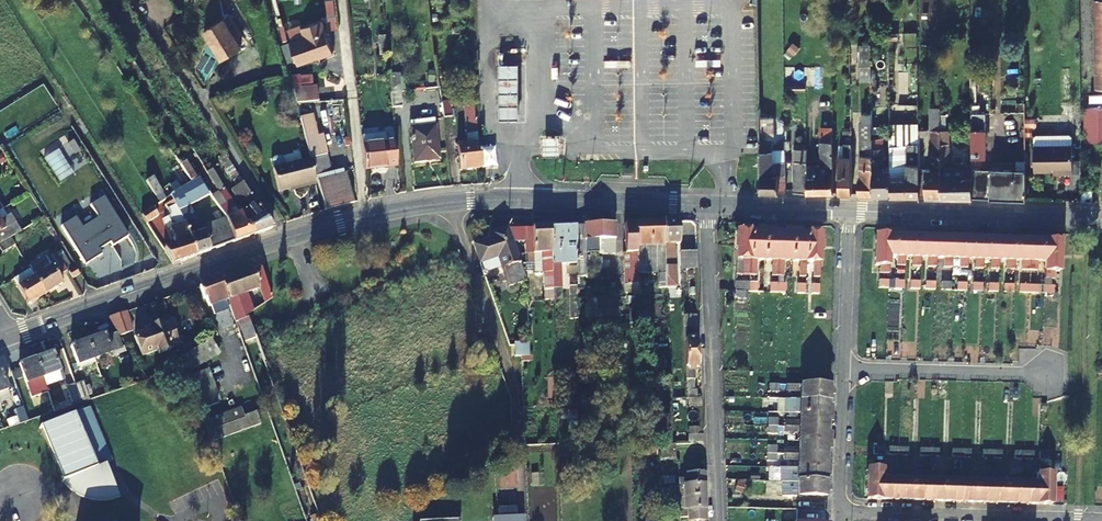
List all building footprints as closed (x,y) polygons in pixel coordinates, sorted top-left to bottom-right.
[(231,14),(224,19),(235,38),(243,34),(231,14)] [(223,60),(242,49),(235,38),(224,19),(205,30),(223,60)] [(306,37),(291,42),(298,63),(319,56),(318,55),(323,53),(325,56),(333,53),(322,20),(302,27),(306,37)] [(917,103),(917,33),(903,33),(903,95),(907,95),(907,103),(917,103)] [(463,43),(455,44),(456,53),(463,52),(463,43)] [(387,55),(387,44),(379,44),(380,55),(387,55)] [(518,78),(517,65),(501,66),(501,78),(501,117),(518,117),(518,78)] [(870,84),(870,72),(857,72),(856,84),(870,84)] [(401,108),(400,92),(398,75),(389,75),(392,109),(401,108)] [(319,102),(318,86),(294,88),(297,103),(319,102)] [(482,168),(473,99),(463,100),(468,145),(457,146),(460,171),(482,168)] [(880,132),(880,102),(871,101),(871,104),(872,194),(890,195),(889,169),(885,169),(885,155),(883,155),(883,137),(881,137),(881,132),(880,132)] [(858,194),(872,194),(871,104),(864,104),(864,111),(859,111),(860,177),(858,177),(858,194)] [(985,156),(985,113),(979,113),(979,105),(970,105),(972,158),(972,198),(1026,200),(1025,161),(1016,161),(1016,170),(991,170),(985,156)] [(941,163),(940,107),(930,107),(931,169),(919,169),(919,197),(941,197),(941,163)] [(1090,109),(1091,144),(1101,143),(1101,110),(1100,109),(1090,109)] [(325,211),(354,204),(345,176),(343,176),(342,171),(331,173),(323,145),(318,146),(311,118),(302,120),(325,211)] [(434,120),(410,123),(414,162),(439,159),(434,120)] [(918,130),(918,122),(889,122),(889,169),(890,195),(895,196),(919,197),(919,169),(918,138),(899,139),(899,130),(918,130)] [(175,133),(169,123),(158,130),(164,140),(175,133)] [(839,193),(851,194),(850,125),(845,125),(845,132),(843,132),(843,144),(840,144),(840,155),(838,155),(839,192),(839,193)] [(807,163),(807,130),(794,130),(794,192),(807,192),(807,163)] [(832,130),(820,130),(820,140),(833,140),(832,130)] [(386,143),(384,133),(361,136),(365,170),(397,166),(395,142),(386,143)] [(1033,137),(1033,146),(1034,171),(1062,171),(1062,174),(1072,173),(1071,146),(1071,137),(1069,135),(1036,135),(1033,137)] [(183,144),(179,136),(166,144),(177,161),(190,153),(185,143),(184,143),(183,144)] [(773,140),(760,140),(760,191),(779,192),(780,191),(786,191),(785,150),(773,150),(773,140)] [(834,192),(833,140),(820,140),(821,163),(807,163),(807,192),(834,192)] [(219,157),(239,188),(244,184),(225,153),(219,157)] [(273,162),(274,168),(280,191),(309,185),(309,186),(318,185),(311,159),(286,165),(284,159),(283,157),(279,156),(276,157),(274,159),(273,162)] [(964,163),(941,163),(941,197),(972,198),(972,158),(964,158),(964,163)] [(191,182),(197,177),(186,161),(180,165),(191,182)] [(207,172),(213,170),(208,162),(202,165),(206,171),(207,172)] [(213,170),(207,172),(221,192),(226,189),(213,170)] [(191,182),(201,199),(210,192),(199,176),(197,177),(191,182)] [(0,180),(0,192),(10,186),(5,177),(0,180)] [(154,177),(146,182),(156,197),(163,192),(154,178),(154,177)] [(274,229),(244,184),(239,188),(250,205),(245,209),(244,210),(251,221),(246,223),(251,237),(274,229)] [(250,205),(239,188),(233,192),(245,209),(250,205)] [(197,219),(180,189),(170,196),(175,205),(185,223),(197,256),(235,242),(227,217),(199,226),(197,219)] [(226,189),(221,192),(224,198),(223,199),(228,207),(222,211),(227,217),(235,242),(251,237),(246,223),(242,212),(240,212),(226,189)] [(1092,202),(1092,190),(1081,190),(1081,201),(1092,202)] [(224,198),(221,192),(213,197),(222,211),(228,207),(223,199),(224,198)] [(164,211),(167,209),(175,205),(170,196),(159,203),(164,211)] [(185,223),(175,205),(167,209),(169,214),(168,217),(172,223),(175,224),(176,226),(169,227),(175,244),(163,248),(168,257),(173,264),(197,256),(185,223)] [(159,215),(153,207),(142,215),(147,223),(159,215)] [(8,216),(0,221),(0,244),(11,238),(21,231),(10,215),(8,216)] [(23,231),(34,224),(31,220),(21,227),(23,231)] [(674,287),(674,278),(672,245),(678,245),(678,220),(663,220),(663,224),(665,288),(674,287)] [(663,224),(635,225),(637,274),(645,274),(645,273),(658,272),(658,288),(665,288),(663,224)] [(624,274),(637,274),(635,225),(625,225),(626,254),(623,255),(624,274)] [(579,227),(579,232),(576,232),(577,264),(577,278),(586,277),(585,256),(585,254),(613,253),(612,241),(614,241),(613,226),(579,227)] [(551,228),(552,265),(577,264),(576,232),(575,227),(551,228)] [(489,271),(502,267),(502,268),(506,266),(513,285),(525,281),(527,281),(509,228),(499,230),(501,235),(492,239),(474,245),(480,263),(482,263),(484,269),(489,271)] [(542,253),(544,301),(554,300),(552,265),(551,228),(523,229),(525,253),(542,253)] [(490,234),(492,239),(501,235),(499,230),(490,234)] [(743,275),(743,274),(750,274),(752,232),(737,231),(736,275),(743,275)] [(750,274),(750,275),(757,276),(757,260),(764,260),(765,233),(752,232),(750,274)] [(778,276),(779,233),(765,233),(764,260),(771,261),(771,276),(778,276)] [(792,262),(792,234),(779,233),(778,276),(784,276),(785,261),(792,262)] [(805,262),(806,234),(792,234),(792,262),(799,262),(798,277),(805,277),(805,262)] [(819,278),(820,234),(806,234),(805,262),(813,262),(812,277),(819,278)] [(16,246),(11,238),(0,244),(0,249),(3,254),(16,246)] [(889,256),(890,238),(875,238),(875,267),(880,267),(880,274),(889,274),(889,256)] [(905,257),(905,238),(890,238),(889,256),(897,256),(897,266),(904,266),(905,257)] [(921,257),(921,239),(905,238),(905,257),(913,257),(913,267),(920,267),(921,257)] [(936,258),(937,239),(921,239),(921,257),(928,258),(928,267),(936,267),(936,258)] [(952,259),(953,240),(937,239),(936,258),(944,259),(944,268),(951,268),(952,259)] [(968,259),(968,240),(953,240),(952,259),(959,259),(959,269),(967,269),(968,259)] [(983,260),(984,241),(968,240),(968,259),(975,260),(975,269),(982,269),(983,260)] [(998,260),(999,241),(984,241),(983,260),(990,260),(990,269),(997,270),(998,260)] [(1014,261),(1014,242),(999,241),(998,260),(1006,261),(1006,270),(1014,270),(1014,261)] [(1029,270),(1030,242),(1014,242),(1014,261),(1021,261),(1021,270),(1029,270)] [(1045,262),(1046,243),(1030,242),(1029,270),(1037,270),(1038,262),(1045,262)] [(1045,262),(1045,280),(1054,280),(1054,272),(1058,272),(1059,254),(1059,243),(1046,243),(1045,262)] [(696,268),(696,251),(681,251),(681,269),(696,268)] [(67,271),(56,254),(30,270),(45,294),(63,283),(58,276),(67,271)] [(248,315),(253,311),(247,294),(259,289),(265,303),(272,298),(261,266),(252,270),(251,268),(219,279),(227,301),(235,323),(238,322),(245,342),(253,364),(264,360),(256,337),(248,315)] [(513,285),(506,266),(502,268),(509,287),(513,285)] [(75,268),(68,272),(72,278),(79,275),(75,268)] [(19,287),(18,287),(28,305),(45,294),(30,270),(14,280),(19,287)] [(579,337),(577,278),(568,278),(571,338),(579,337)] [(209,308),(227,301),(219,279),(198,287),(203,300),(206,299),(209,308)] [(888,289),(888,281),(879,281),(879,289),(888,289)] [(904,289),(904,281),(895,281),(895,289),(904,289)] [(919,290),(920,282),(911,281),(911,290),(919,290)] [(750,292),(750,283),(736,282),(735,292),(750,292)] [(935,291),(936,282),(927,282),(927,290),(935,291)] [(950,291),(951,283),(942,282),(942,291),(950,291)] [(966,291),(966,283),(957,283),(957,291),(965,291),(966,291)] [(981,292),(982,284),(973,283),(973,292),(981,292)] [(996,293),(997,284),(989,284),(989,292),(996,293)] [(1013,293),(1013,285),(1004,284),(1004,293),(1013,293)] [(1028,294),(1028,285),(1019,285),(1019,294),(1028,294)] [(1038,294),(1038,286),(1028,285),(1028,294),(1038,294)] [(1054,295),(1054,286),(1045,286),(1044,295),(1054,295)] [(587,318),(588,318),(604,317),(618,317),(618,298),(587,298),(587,318)] [(118,332),(120,336),(133,331),(126,312),(108,318),(118,332)] [(235,323),(242,343),(245,342),(238,322),(235,323)] [(150,326),(151,330),(145,332),(135,336),(142,356),(158,350),(159,353),(171,349),(169,345),(177,342),(170,323),(162,326),(161,323),(150,326)] [(230,325),(237,345),(242,343),(235,323),(230,325)] [(695,368),(697,368),(696,329),(684,329),(686,380),(695,380),(695,368)] [(95,357),(112,351),(114,356),(124,352),(118,332),(107,336),(106,335),(89,340),(95,357)] [(184,366),(185,369),(188,374),(220,353),(211,338),(181,359),(184,366)] [(89,340),(71,346),(77,364),(95,357),(89,340)] [(515,357),(529,356),(529,342),(514,343),(515,357)] [(887,343),(887,358),(895,358),(895,344),(895,343),(887,343)] [(916,345),(907,344),(906,359),(915,359),(916,345)] [(96,362),(114,356),(112,351),(95,357),(96,362)] [(60,370),(54,353),(37,358),(43,376),(60,370)] [(96,362),(95,357),(77,364),(79,368),(96,362)] [(43,376),(37,358),(19,365),(25,382),(43,376)] [(264,360),(253,364),(255,370),(266,367),(264,360)] [(656,379),(655,367),(641,367),(641,379),(656,379)] [(200,410),(220,403),(208,370),(187,377),(200,410)] [(2,371),(0,372),(0,391),(8,388),(2,371)] [(932,395),(932,380),(923,380),(923,395),(932,395)] [(941,380),(934,380),(933,395),(942,395),(941,380)] [(88,395),(83,381),(76,384),(81,398),(88,395)] [(951,395),(959,395),(959,381),(952,381),(951,381),(952,383),(951,395)] [(74,384),(66,386),(72,403),(80,400),(74,384)] [(769,393),(778,393),(779,385),(769,384),(769,393)] [(786,391),(800,392),(800,400),(828,401),(829,401),(830,387),(786,385),(786,391)] [(239,396),(220,403),(200,410),(212,442),(261,424),(248,389),(238,393),(239,396)] [(778,399),(769,398),(769,407),(778,407),(778,399)] [(36,414),(31,399),(23,402),(28,417),(36,414)] [(800,400),(785,399),(785,405),(800,406),(800,413),(828,414),(828,401),(800,400)] [(11,424),(26,419),(21,405),(7,410),(11,424)] [(90,407),(74,414),(97,468),(106,464),(113,461),(90,407)] [(827,428),(828,414),(800,413),(799,422),(785,421),(785,427),(827,428)] [(97,468),(74,414),(41,427),(65,481),(78,475),(88,498),(116,486),(106,464),(97,468)] [(827,442),(827,428),(785,427),(784,433),(799,434),(799,441),(827,442)] [(826,456),(827,442),(799,441),(799,449),(784,449),(783,455),(826,456)] [(659,447),(660,461),(676,461),(675,444),(672,444),(659,445),(659,447)] [(230,463),(226,452),(217,455),(221,466),(230,463)] [(826,470),(826,456),(783,455),(783,460),(798,461),(798,469),(826,470)] [(882,470),(882,462),(873,462),(873,469),(868,469),(867,499),(881,500),(882,470)] [(1047,475),(1047,468),(1038,468),(1037,485),(1037,505),(1051,505),(1052,475),(1047,475)] [(826,470),(798,469),(798,476),(783,476),(782,482),(783,482),(797,482),(825,483),(826,470)] [(898,472),(898,470),(882,470),(881,500),(897,500),(898,472)] [(920,481),(912,481),(912,501),(928,501),(929,472),(921,471),(920,481)] [(912,481),(913,473),(898,472),(897,500),(912,501),(912,481)] [(938,472),(929,472),(928,501),(944,502),(944,482),(937,482),(938,472)] [(951,482),(944,482),(944,502),(959,502),(960,472),(951,472),(951,482)] [(969,472),(960,472),(959,502),(974,503),(975,483),(969,483),(969,472)] [(983,483),(975,483),(974,503),(990,503),(991,474),(983,473),(983,483)] [(682,488),(682,499),(704,498),(704,474),(686,475),(687,479),(678,479),(678,488),(682,488)] [(1000,474),(991,474),(990,503),(1007,504),(1007,484),(1000,484),(1000,474)] [(1015,484),(1007,484),(1007,504),(1022,504),(1023,475),(1015,475),(1015,484)] [(1031,475),(1023,475),(1022,504),(1037,505),(1037,485),(1031,485),(1031,475)] [(826,483),(825,483),(797,482),(783,482),(783,490),(782,490),(782,496),(826,497),(826,483)] [(670,488),(662,489),(662,499),(670,499),(670,488)] [(682,499),(683,509),(680,509),(680,518),(688,518),(688,520),(705,520),(704,498),(682,499)] [(670,499),(662,499),(663,508),(671,508),(670,499)] [(391,520),(460,520),(420,520),(419,508),(391,509),(391,520)] [(523,516),(514,517),(516,509),(499,510),(501,518),(493,518),(493,520),(523,520),(523,516)]
